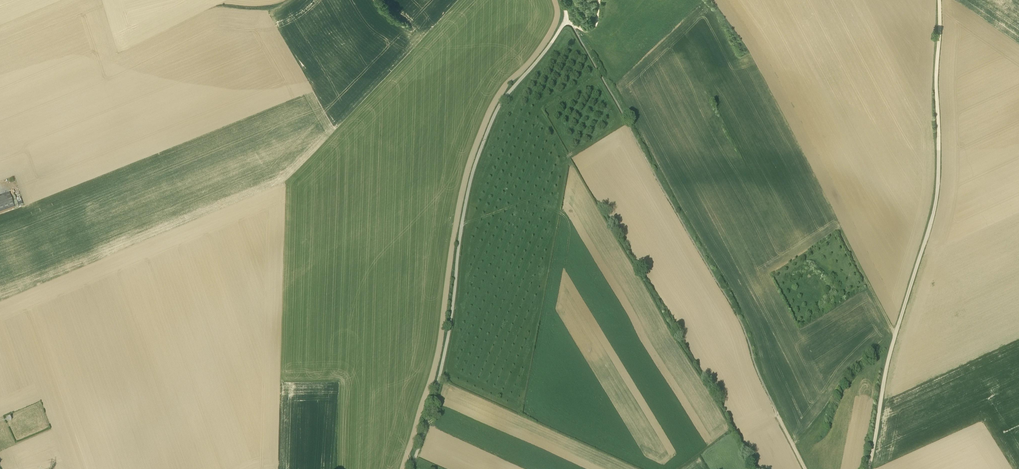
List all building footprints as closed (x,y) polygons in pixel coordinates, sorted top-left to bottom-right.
[(15,208),(9,194),(0,197),(0,214),(15,208)]
